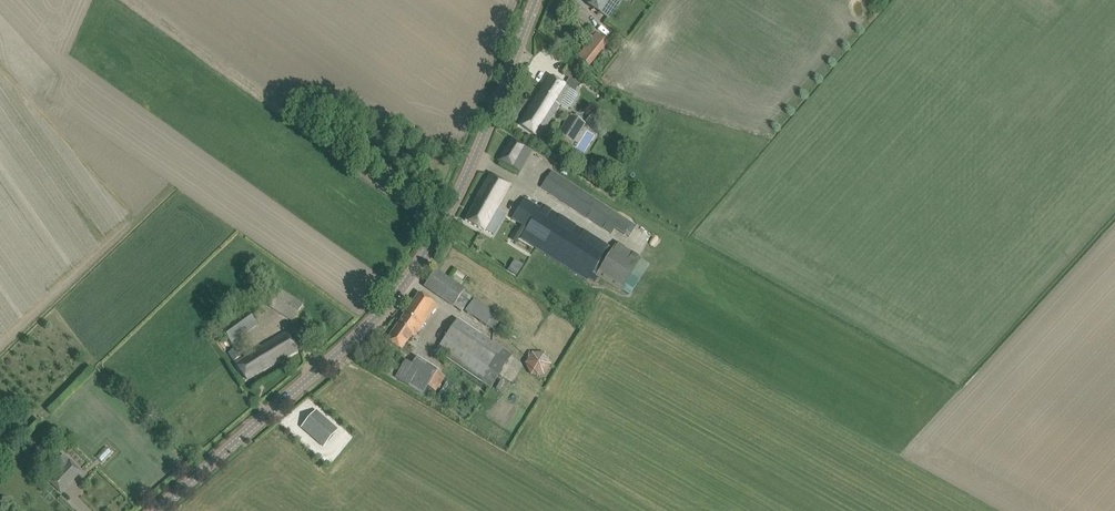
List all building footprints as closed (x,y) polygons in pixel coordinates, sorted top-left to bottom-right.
[(586,4),(595,10),(601,14),(610,0),(588,0),(586,4)] [(577,56),(590,66),(608,42),(596,32),(577,56)] [(568,109),(578,94),(550,76),(519,124),(539,137),(559,105),(557,104),(558,102),(568,109)] [(558,134),(573,143),(585,123),(571,115),(558,134)] [(586,120),(595,130),(601,124),(592,115),(586,120)] [(512,137),(498,161),(507,167),(510,168),(511,168),(524,145),(525,145),(512,137)] [(586,162),(582,168),(590,174),(594,168),(586,162)] [(541,187),(612,233),(615,228),(625,235),(633,222),(552,170),(541,187)] [(498,209),(512,186),(491,174),(475,201),(476,202),(465,221),(484,231),(485,230),(493,235),(505,213),(498,209)] [(512,218),(527,228),(522,237),(580,274),(588,279),(592,272),(596,275),(596,276),(621,292),(642,258),(617,242),(612,249),(609,247),(610,245),(602,239),(544,202),(540,208),(525,198),(512,218)] [(515,262),(509,271),(518,277),(524,267),(515,262)] [(424,286),(433,293),(453,306),(464,290),(435,270),(424,286)] [(269,306),(293,321),(303,305),(280,290),(269,306)] [(387,340),(401,350),(411,336),(414,338),(436,305),(419,294),(387,340)] [(464,311),(493,331),(503,318),(474,298),(464,311)] [(217,324),(233,345),(238,341),(236,339),(257,324),(243,305),(217,324)] [(437,350),(491,387),(512,356),(458,319),(437,350)] [(300,349),(288,331),(235,364),(247,380),(300,349)] [(228,353),(234,361),(240,357),(235,349),(228,353)] [(542,376),(552,363),(534,349),(521,365),(535,376),(538,373),(542,376)] [(412,364),(406,360),(394,377),(421,394),(437,370),(417,357),(412,364)] [(302,427),(323,446),(337,430),(316,411),(302,427)] [(63,470),(56,478),(59,480),(54,485),(60,490),(77,471),(62,456),(56,463),(63,470)]
